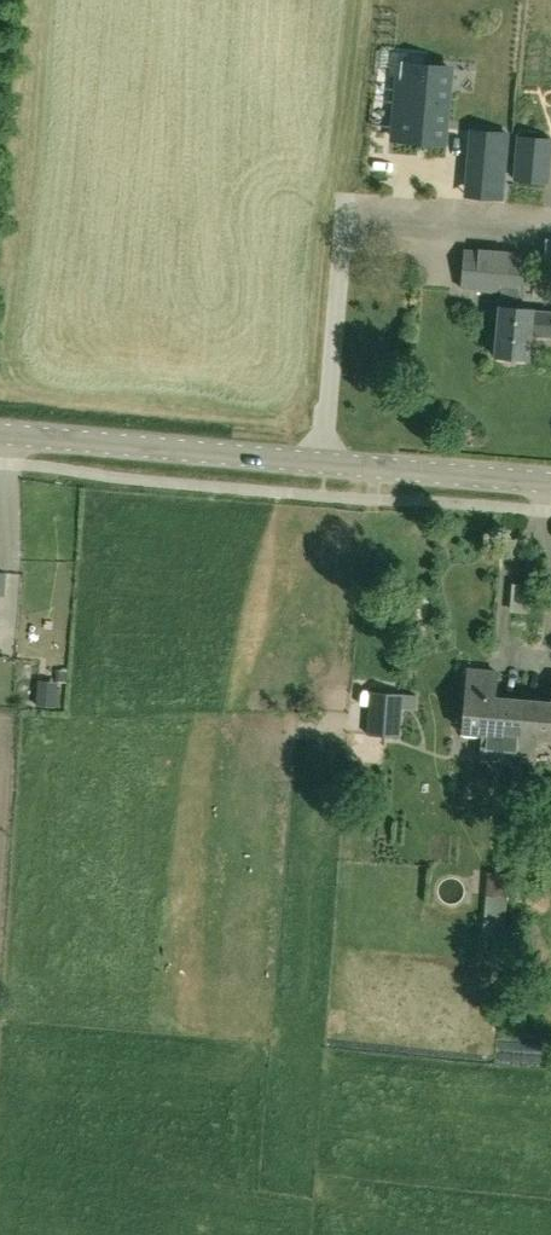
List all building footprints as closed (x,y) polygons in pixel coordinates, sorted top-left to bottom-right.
[(400,76),(395,137),(443,141),(449,69),(423,66),(422,78),(400,76)] [(478,132),(473,178),(503,180),(506,148),(502,147),(503,134),(478,132)] [(546,183),(549,154),(519,151),(516,180),(546,183)] [(524,255),(466,249),(463,288),(503,292),(497,355),(530,358),(533,335),(550,336),(550,312),(535,311),(535,309),(519,308),(524,255)] [(58,669),(57,681),(68,681),(68,669),(58,669)] [(469,671),(465,733),(481,734),(480,759),(506,761),(519,761),(521,736),(524,699),(496,698),(498,673),(469,671)] [(57,685),(38,683),(36,704),(56,705),(57,685)] [(400,738),(402,693),(371,690),(368,736),(400,738)] [(519,761),(535,762),(537,739),(540,739),(540,737),(550,737),(550,701),(524,699),(521,736),(519,761)]
